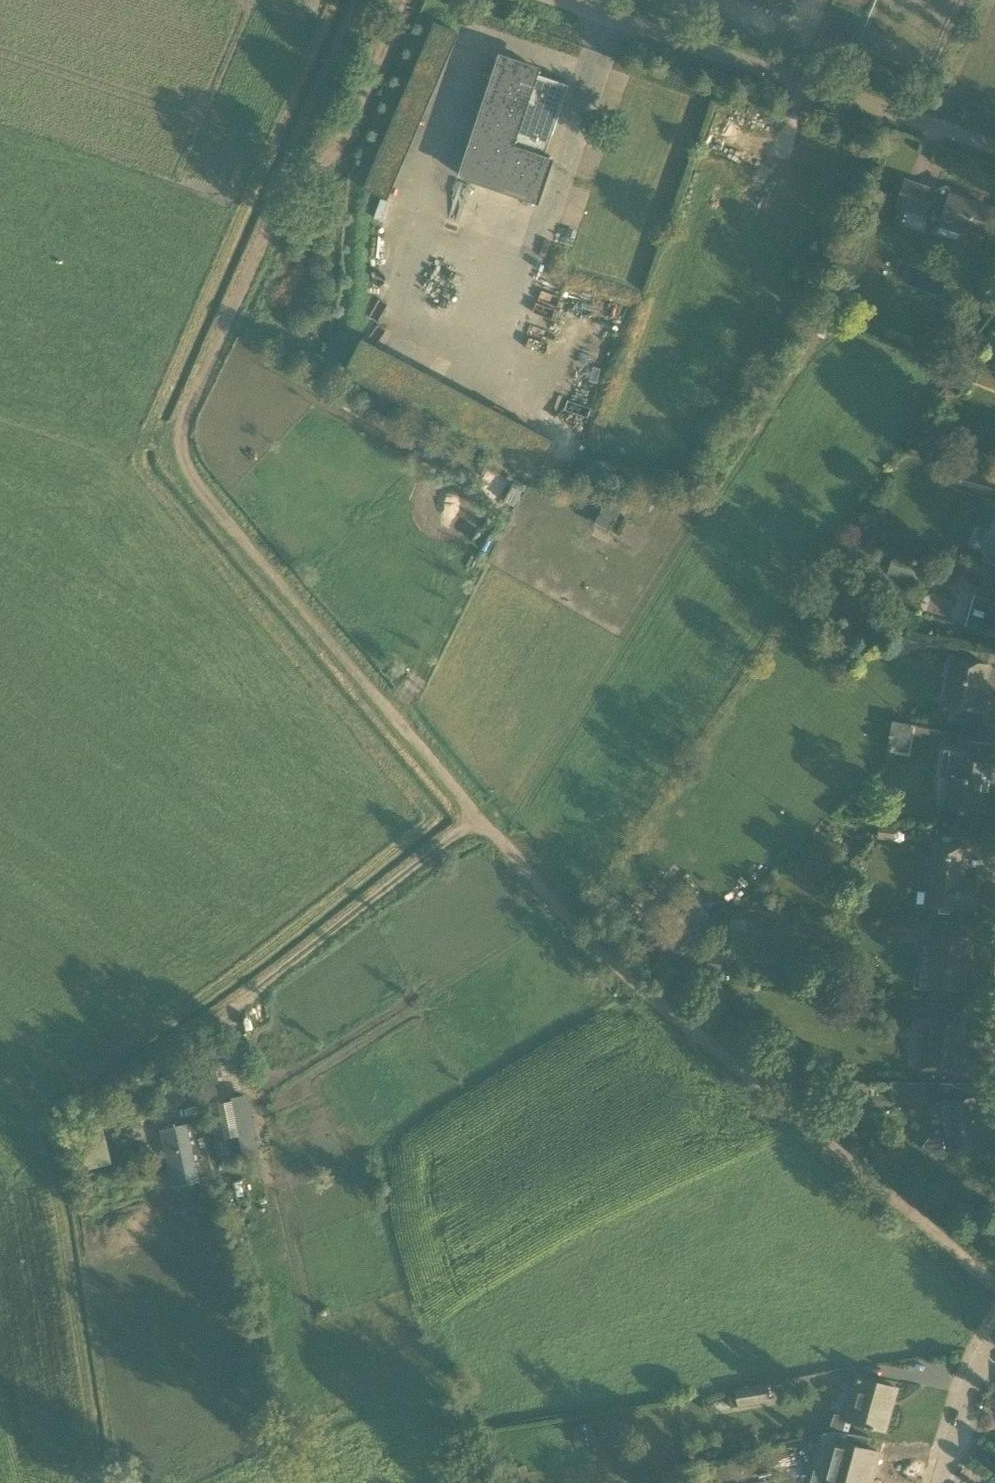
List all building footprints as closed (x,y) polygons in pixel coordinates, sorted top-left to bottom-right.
[(397,199),(457,28),(431,19),(371,190),(397,199)] [(459,180),(535,205),(551,156),(550,156),(549,159),(545,157),(569,85),(536,74),(537,70),(496,56),(495,59),(499,60),(459,180)] [(906,180),(897,205),(909,209),(926,215),(933,195),(930,195),(932,189),(918,184),(906,180)] [(926,215),(922,213),(930,230),(940,225),(942,220),(967,229),(962,242),(979,248),(984,235),(986,229),(992,210),(950,195),(945,185),(935,190),(933,195),(926,215)] [(957,487),(994,498),(994,478),(962,468),(957,487)] [(989,541),(981,560),(994,565),(994,543),(989,541)] [(896,552),(892,574),(911,578),(915,556),(896,552)] [(832,595),(864,628),(866,626),(874,634),(886,623),(877,614),(880,611),(875,606),(879,603),(852,575),(832,595)] [(993,577),(987,598),(976,595),(967,626),(982,630),(994,634),(994,578),(993,577)] [(988,665),(953,658),(946,696),(954,697),(950,718),(982,724),(985,704),(981,703),(988,665)] [(913,751),(916,722),(895,720),(892,749),(913,751)] [(944,749),(940,776),(948,777),(946,791),(944,809),(953,810),(958,811),(978,813),(981,791),(987,792),(989,779),(991,763),(985,762),(987,749),(990,749),(991,744),(971,741),(968,741),(966,752),(947,749),(944,749)] [(923,906),(947,908),(959,909),(959,907),(975,909),(977,880),(959,879),(960,870),(963,870),(965,844),(935,842),(931,889),(925,889),(923,906)] [(928,922),(889,919),(888,933),(927,936),(928,922)] [(972,938),(952,937),(932,935),(931,950),(935,951),(932,986),(964,988),(966,959),(970,959),(972,938)] [(243,1096),(240,1079),(223,1083),(226,1100),(221,1101),(228,1140),(257,1134),(249,1095),(243,1096)] [(923,1083),(890,1081),(893,1103),(925,1098),(923,1083)] [(966,1084),(923,1083),(925,1098),(933,1103),(942,1102),(968,1098),(966,1084)] [(947,1155),(950,1149),(982,1144),(975,1097),(968,1098),(942,1102),(946,1131),(931,1133),(922,1147),(936,1156),(947,1155)] [(174,1187),(214,1179),(210,1161),(204,1162),(200,1138),(193,1139),(190,1124),(161,1130),(171,1180),(172,1180),(174,1187)] [(94,1167),(117,1162),(112,1137),(88,1142),(94,1167)] [(857,1377),(846,1417),(846,1418),(846,1419),(847,1419),(869,1426),(869,1428),(873,1429),(874,1427),(885,1430),(891,1409),(889,1408),(895,1388),(896,1389),(896,1388),(857,1377)] [(770,1401),(770,1398),(767,1384),(736,1389),(729,1390),(732,1407),(770,1401)] [(834,1413),(830,1426),(843,1430),(847,1419),(846,1419),(846,1418),(846,1417),(834,1413)] [(595,1422),(576,1424),(578,1443),(597,1441),(595,1422)] [(825,1482),(870,1482),(873,1473),(871,1473),(877,1453),(878,1453),(878,1452),(866,1449),(869,1438),(848,1433),(845,1443),(833,1440),(821,1482),(825,1482)]
